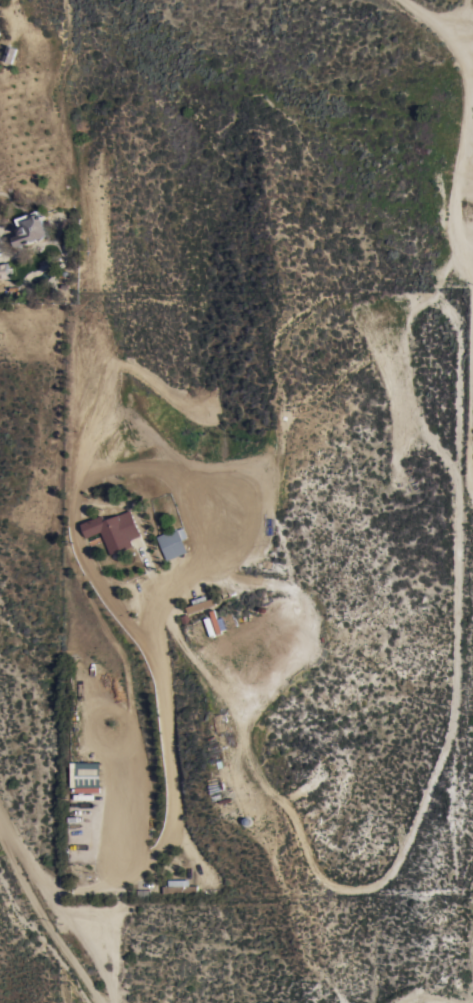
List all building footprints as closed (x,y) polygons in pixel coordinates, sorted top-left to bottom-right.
[(9,45),(18,49),(13,64),(4,61),(9,45)] [(38,212),(39,215),(41,215),(41,217),(44,216),(45,220),(43,221),(44,223),(50,221),(52,226),(46,228),(49,236),(48,236),(48,238),(46,239),(45,237),(43,238),(42,240),(39,241),(37,240),(37,242),(35,243),(34,241),(32,242),(33,243),(28,245),(28,244),(17,248),(13,237),(21,235),(16,220),(38,212)] [(10,279),(0,280),(0,264),(8,263),(10,279)] [(111,556),(102,533),(94,537),(88,522),(104,515),(106,520),(121,514),(121,515),(132,511),(142,536),(132,540),(132,543),(135,542),(136,546),(111,556)] [(157,538),(178,529),(179,530),(183,529),(187,538),(182,540),(188,552),(168,561),(157,538)] [(222,631),(214,634),(209,620),(217,617),(218,620),(232,615),(236,626),(222,631)] [(71,788),(71,763),(100,763),(100,788),(71,788)] [(164,894),(164,886),(169,886),(169,880),(190,880),(190,886),(198,886),(198,894),(164,894)]
